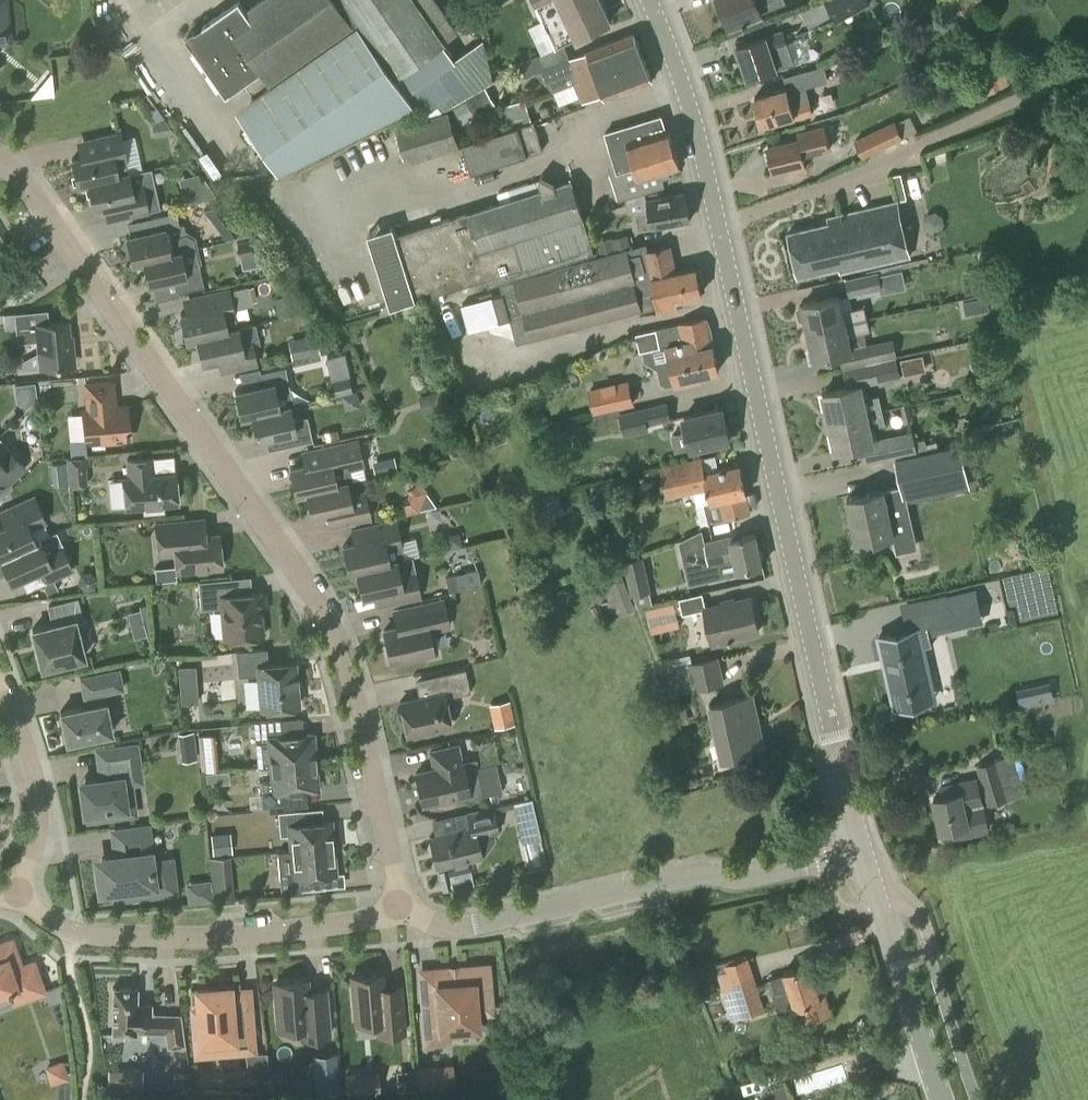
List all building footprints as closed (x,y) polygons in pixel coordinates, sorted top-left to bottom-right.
[(6,0),(0,0),(0,35),(9,35),(6,0)] [(414,0),(261,0),(247,10),(241,0),(237,0),(197,28),(194,28),(191,29),(189,32),(187,36),(191,41),(226,93),(244,80),(254,95),(236,107),(279,170),(413,103),(394,75),(443,42),(414,0)] [(600,0),(534,0),(556,47),(578,36),(578,37),(610,22),(600,0)] [(729,25),(762,12),(761,9),(783,0),(719,0),(729,25)] [(825,0),(832,14),(837,22),(871,2),(869,0),(824,0),(825,0)] [(469,9),(479,29),(491,23),(482,3),(469,9)] [(793,63),(782,31),(766,37),(766,35),(738,44),(748,77),(793,63)] [(588,77),(643,57),(634,33),(588,51),(589,52),(568,60),(579,90),(591,86),(588,77)] [(541,54),(513,64),(518,78),(546,67),(541,54)] [(652,80),(643,57),(588,77),(591,86),(579,90),(583,102),(603,93),(605,98),(650,81),(652,80)] [(824,64),(805,69),(808,81),(809,84),(828,79),(824,64)] [(980,97),(1010,82),(1001,64),(975,77),(979,86),(976,88),(980,97)] [(813,112),(805,83),(755,97),(762,123),(777,119),(777,122),(813,112)] [(463,124),(477,116),(466,98),(452,107),(463,124)] [(531,122),(531,121),(524,99),(502,106),(509,129),(531,122)] [(407,159),(457,144),(448,111),(398,126),(407,159)] [(623,125),(603,131),(612,163),(608,164),(618,199),(644,192),(666,186),(664,177),(671,175),(669,169),(679,166),(668,127),(665,128),(661,114),(623,125)] [(917,130),(910,115),(896,121),(895,120),(855,138),(863,157),(882,148),(904,138),(903,136),(917,130)] [(154,136),(173,131),(164,118),(152,122),(154,136)] [(531,122),(509,129),(463,143),(471,171),(543,150),(534,120),(531,121),(531,122)] [(798,131),(799,137),(768,145),(774,170),(790,166),(791,170),(807,166),(804,156),(830,150),(825,124),(798,131)] [(87,182),(141,169),(134,135),(122,138),(120,130),(76,140),(80,156),(71,158),(77,185),(87,183),(87,182)] [(87,182),(87,183),(93,207),(102,205),(106,222),(149,212),(149,210),(160,207),(151,168),(142,170),(141,169),(87,182)] [(556,184),(555,182),(542,175),(539,180),(542,188),(531,192),(501,201),(396,234),(393,225),(368,233),(391,306),(416,298),(487,276),(490,284),(594,251),(572,179),(556,184)] [(531,192),(529,183),(498,192),(501,201),(531,192)] [(652,228),(690,220),(685,191),(646,199),(649,210),(635,212),(637,226),(651,223),(652,228)] [(223,194),(220,197),(204,209),(215,224),(226,239),(246,225),(234,209),(223,194)] [(841,272),(910,256),(897,200),(828,216),(829,222),(788,231),(798,277),(839,267),(841,272)] [(170,251),(194,245),(192,237),(185,233),(183,223),(179,224),(176,211),(143,219),(145,230),(125,235),(131,262),(142,260),(142,259),(170,253),(170,251)] [(628,233),(612,237),(616,251),(623,249),(623,250),(632,248),(628,233)] [(616,251),(612,237),(612,235),(597,239),(601,254),(616,251)] [(240,255),(253,253),(250,239),(238,242),(240,255)] [(647,250),(646,247),(645,244),(632,248),(623,250),(623,249),(616,251),(601,254),(555,267),(555,268),(514,280),(501,283),(504,292),(493,295),(492,292),(480,295),(487,320),(499,317),(500,321),(511,318),(510,313),(522,310),(529,340),(593,323),(654,305),(649,287),(653,286),(658,307),(677,302),(676,298),(701,292),(694,266),(675,271),(668,245),(647,250)] [(142,259),(142,260),(147,285),(168,280),(171,292),(203,285),(194,245),(170,251),(170,253),(142,259)] [(849,295),(882,288),(879,271),(846,278),(849,295)] [(186,312),(179,313),(185,340),(196,337),(195,337),(236,327),(237,327),(237,326),(233,308),(252,303),(247,284),(233,287),(234,291),(231,292),(229,286),(203,292),(207,307),(186,312)] [(805,332),(867,318),(865,306),(842,311),(839,295),(803,303),(803,304),(799,305),(797,309),(799,318),(803,320),(805,332)] [(49,323),(47,309),(14,312),(17,341),(37,339),(39,368),(71,365),(68,321),(49,323)] [(712,344),(706,317),(636,332),(640,350),(667,344),(670,360),(661,362),(657,369),(660,382),(667,385),(675,383),(676,386),(695,382),(694,375),(719,369),(713,344),(712,344)] [(815,359),(851,351),(851,349),(848,335),(870,330),(867,318),(805,332),(808,343),(812,343),(815,359)] [(236,327),(195,337),(196,337),(202,363),(218,359),(221,373),(258,364),(251,336),(240,339),(237,327),(236,327)] [(302,337),(306,355),(320,352),(316,334),(302,337)] [(894,338),(853,348),(851,349),(851,351),(853,350),(857,365),(896,356),(895,355),(898,354),(894,338)] [(344,353),(326,357),(331,379),(348,375),(349,375),(344,353)] [(906,374),(930,368),(927,353),(902,358),(906,374)] [(896,356),(857,365),(861,383),(862,386),(864,385),(900,377),(896,356)] [(240,417),(250,414),(289,405),(289,404),(293,403),(285,366),(259,372),(262,384),(234,391),(240,417)] [(115,405),(112,380),(86,382),(88,408),(83,408),(86,441),(129,437),(126,404),(115,405)] [(38,382),(18,382),(19,402),(38,402),(38,382)] [(879,395),(864,398),(862,386),(861,383),(823,392),(829,421),(882,409),(879,395)] [(601,387),(589,390),(593,413),(606,410),(601,387)] [(625,435),(649,429),(648,424),(671,418),(667,401),(620,412),(625,435)] [(250,414),(256,440),(284,433),(287,446),(312,440),(306,416),(292,419),(289,405),(250,414)] [(684,415),(692,447),(730,439),(723,407),(684,415)] [(836,450),(874,442),(873,438),(871,427),(885,424),(882,409),(829,421),(836,450)] [(895,456),(927,449),(926,443),(925,438),(915,440),(913,430),(877,438),(873,438),(874,442),(878,460),(895,456)] [(6,448),(10,444),(0,433),(0,490),(24,466),(6,448)] [(305,492),(305,491),(336,484),(346,481),(346,482),(352,481),(349,469),(364,466),(358,437),(320,445),(323,460),(289,468),(295,494),(305,492)] [(927,449),(895,456),(896,459),(902,486),(847,498),(857,543),(893,535),(891,522),(910,518),(904,492),(967,478),(960,445),(928,452),(927,449)] [(164,502),(177,500),(175,472),(155,474),(153,455),(125,457),(127,476),(122,477),(122,478),(108,479),(111,506),(124,504),(124,505),(142,504),(143,513),(165,511),(164,502)] [(69,484),(86,483),(84,456),(66,457),(69,484)] [(706,472),(702,456),(660,466),(667,497),(707,488),(710,503),(711,503),(714,519),(748,512),(744,493),(746,493),(739,465),(706,472)] [(305,491),(305,492),(311,516),(327,512),(330,526),(371,518),(365,488),(348,492),(346,482),(346,481),(336,484),(305,491)] [(568,511),(556,489),(540,498),(552,520),(568,511)] [(425,491),(418,510),(435,505),(425,491)] [(39,538),(35,539),(29,527),(45,520),(34,495),(8,507),(14,521),(0,527),(0,556),(39,538)] [(355,570),(355,569),(404,558),(401,547),(403,547),(395,518),(350,530),(354,542),(342,545),(348,572),(355,570)] [(176,579),(175,569),(221,564),(218,534),(185,537),(183,520),(155,522),(157,550),(174,548),(175,565),(155,567),(156,580),(176,579)] [(711,565),(714,578),(739,572),(738,569),(762,564),(761,559),(763,559),(761,548),(759,549),(755,532),(729,538),(728,535),(705,540),(706,546),(683,551),(687,570),(711,565)] [(0,556),(0,557),(11,580),(39,567),(46,581),(72,569),(61,544),(45,552),(39,538),(0,556)] [(355,569),(355,570),(361,596),(373,594),(376,606),(421,597),(412,556),(404,559),(404,558),(355,569)] [(643,556),(623,560),(632,595),(633,595),(650,591),(651,590),(643,556)] [(620,567),(599,574),(608,600),(602,602),(608,618),(634,609),(630,596),(620,567)] [(460,588),(456,573),(445,575),(448,590),(460,588)] [(251,592),(250,576),(198,581),(201,609),(221,607),(224,638),(261,635),(258,591),(251,592)] [(633,595),(638,606),(653,603),(650,591),(633,595)] [(940,602),(927,604),(932,626),(965,619),(964,614),(979,611),(975,591),(939,599),(940,602)] [(706,607),(702,592),(679,598),(682,614),(705,609),(713,644),(732,639),(732,637),(759,631),(751,597),(706,607)] [(389,661),(433,651),(428,632),(451,627),(444,596),(392,607),(396,627),(382,630),(389,661)] [(41,666),(84,655),(74,619),(81,617),(76,597),(48,604),(53,623),(32,628),(41,666)] [(145,607),(131,610),(137,637),(151,634),(145,607)] [(927,625),(878,636),(893,707),(914,702),(910,685),(930,680),(923,647),(931,645),(927,625)] [(267,663),(266,647),(235,650),(237,675),(257,673),(260,708),(297,705),(293,661),(267,663)] [(677,691),(694,688),(723,681),(717,657),(672,667),(677,691)] [(179,680),(196,678),(195,665),(178,666),(179,680)] [(104,701),(102,691),(122,687),(118,668),(80,676),(84,695),(86,695),(88,704),(60,710),(66,740),(111,731),(105,701),(104,701)] [(423,732),(436,729),(435,727),(451,724),(445,696),(470,691),(465,668),(415,679),(419,697),(398,702),(405,734),(423,730),(423,732)] [(1022,707),(1033,704),(1029,686),(1018,689),(1022,707)] [(723,758),(764,748),(751,695),(711,704),(723,758)] [(493,703),(496,726),(515,724),(512,700),(493,703)] [(274,764),(311,761),(310,751),(315,748),(315,741),(310,738),(309,737),(281,739),(280,719),(253,721),(255,749),(273,747),(274,764)] [(178,733),(180,751),(196,749),(193,731),(178,733)] [(204,769),(219,768),(217,732),(202,733),(204,769)] [(462,761),(459,742),(427,748),(432,769),(414,773),(421,802),(467,792),(468,797),(484,794),(476,758),(462,761)] [(108,811),(126,809),(122,782),(140,780),(135,745),(98,750),(102,778),(80,781),(84,811),(88,811),(89,818),(108,815),(108,811)] [(1024,793),(1012,754),(976,765),(983,786),(978,787),(976,779),(943,786),(945,795),(933,797),(941,830),(949,828),(951,836),(988,828),(982,804),(987,802),(988,804),(1024,793)] [(311,761),(274,764),(275,779),(259,781),(261,806),(286,804),(285,787),(313,785),(313,784),(318,780),(318,773),(312,770),(311,761)] [(522,841),(540,837),(531,798),(513,802),(522,841)] [(466,811),(469,827),(428,836),(435,866),(446,863),(449,873),(470,869),(468,858),(481,855),(480,854),(486,853),(496,838),(494,831),(498,830),(493,805),(466,811)] [(300,808),(278,810),(280,834),(289,833),(291,851),(334,847),(331,819),(301,822),(300,808)] [(151,862),(146,827),(113,831),(117,855),(101,857),(103,868),(97,869),(100,889),(114,888),(116,897),(174,889),(170,860),(151,862)] [(234,832),(215,833),(216,854),(236,853),(234,832)] [(291,851),(278,852),(282,890),(301,889),(325,886),(324,874),(336,873),(334,847),(291,851)] [(212,877),(232,875),(231,856),(211,857),(212,877)] [(187,902),(212,899),(210,879),(185,881),(187,902)] [(8,940),(0,943),(0,991),(7,989),(11,1001),(43,990),(33,961),(20,966),(13,944),(10,945),(8,940)] [(732,1018),(764,1008),(749,957),(725,964),(727,970),(717,973),(732,1018)] [(777,1005),(786,1010),(802,1004),(807,1019),(830,1012),(819,978),(814,980),(808,963),(785,971),(785,973),(768,978),(777,1005)] [(467,1027),(466,1021),(477,1020),(475,1005),(488,1004),(489,1000),(490,995),(489,991),(489,987),(487,983),(485,979),(482,975),(478,972),(474,970),(470,968),(465,967),(460,967),(435,969),(437,990),(422,991),(426,1042),(444,1041),(442,1025),(450,1025),(450,1028),(467,1027)] [(382,973),(351,976),(355,1022),(376,1020),(377,1033),(404,1031),(400,983),(383,984),(382,973)] [(308,1001),(306,979),(274,982),(278,1028),(301,1026),(302,1037),(328,1034),(325,1000),(308,1001)] [(183,1044),(179,1014),(154,1013),(154,1011),(151,1011),(151,1002),(137,1002),(137,987),(112,986),(111,1033),(136,1033),(136,1031),(165,1031),(167,1046),(183,1044)] [(229,990),(228,986),(197,989),(199,1009),(193,1009),(195,1028),(200,1027),(201,1039),(231,1037),(232,1050),(252,1048),(249,1016),(247,1016),(245,989),(229,990)] [(248,1078),(268,1077),(266,1052),(246,1053),(248,1078)] [(312,1055),(315,1091),(340,1089),(336,1052),(312,1055)] [(66,1060),(48,1066),(53,1083),(72,1077),(66,1060)] [(418,1087),(454,1085),(453,1063),(416,1066),(418,1087)] [(347,1093),(380,1091),(378,1070),(345,1072),(347,1093)] [(265,1091),(285,1090),(285,1071),(269,1072),(270,1079),(264,1080),(265,1091)] [(189,1090),(189,1074),(173,1074),(173,1090),(189,1090)]
